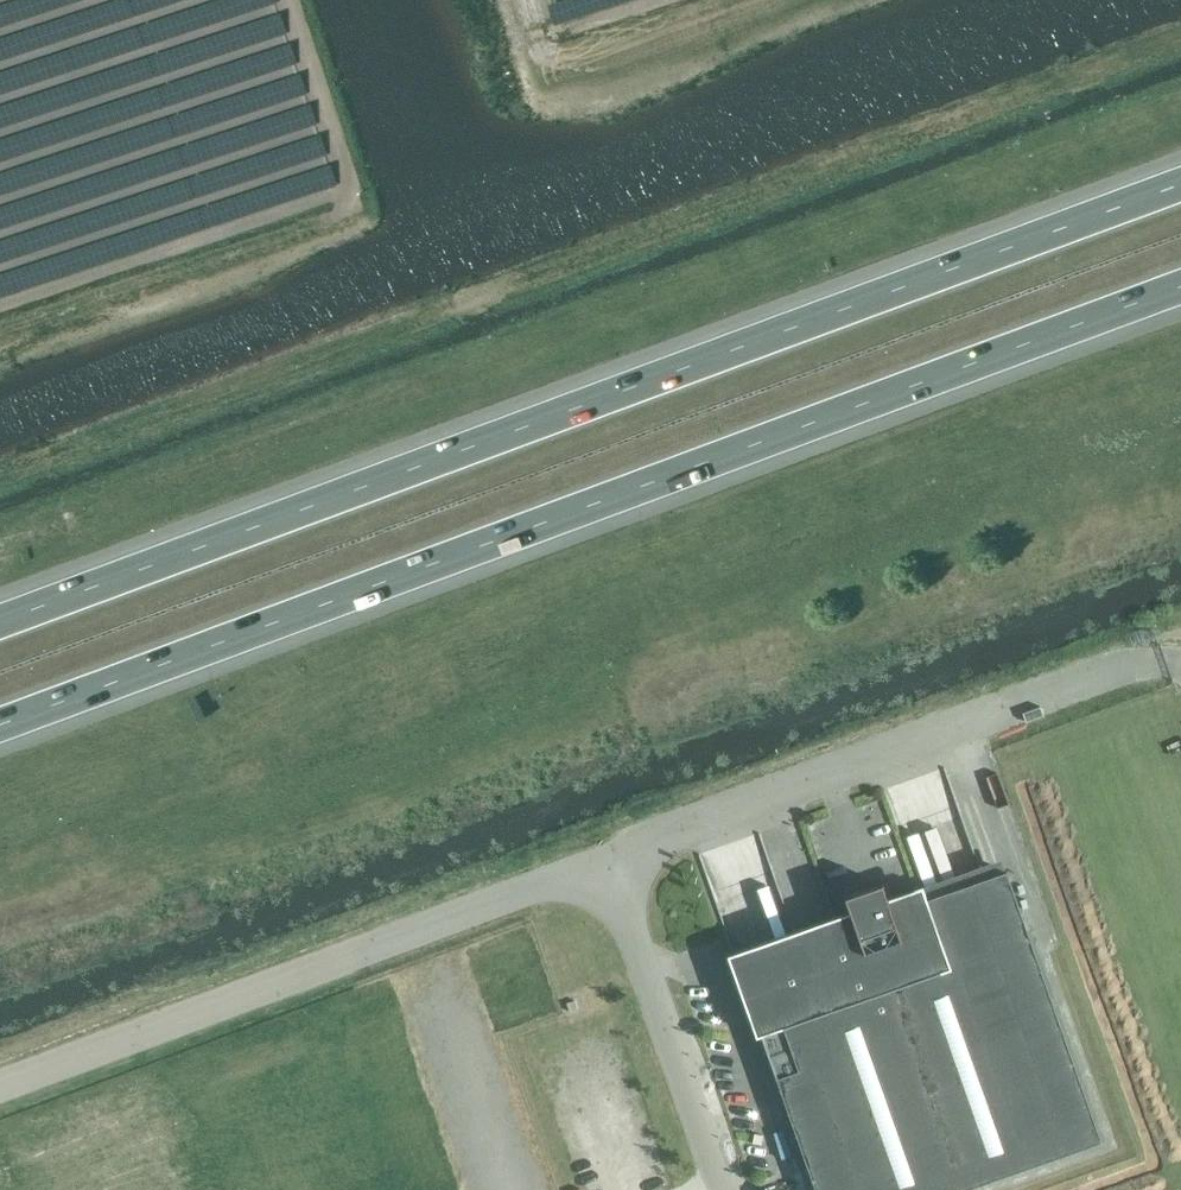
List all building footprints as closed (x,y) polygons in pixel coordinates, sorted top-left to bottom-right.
[(846,899),(855,924),(736,967),(817,1189),(969,1189),(1103,1142),(1006,872),(892,912),(882,886),(846,899)]
